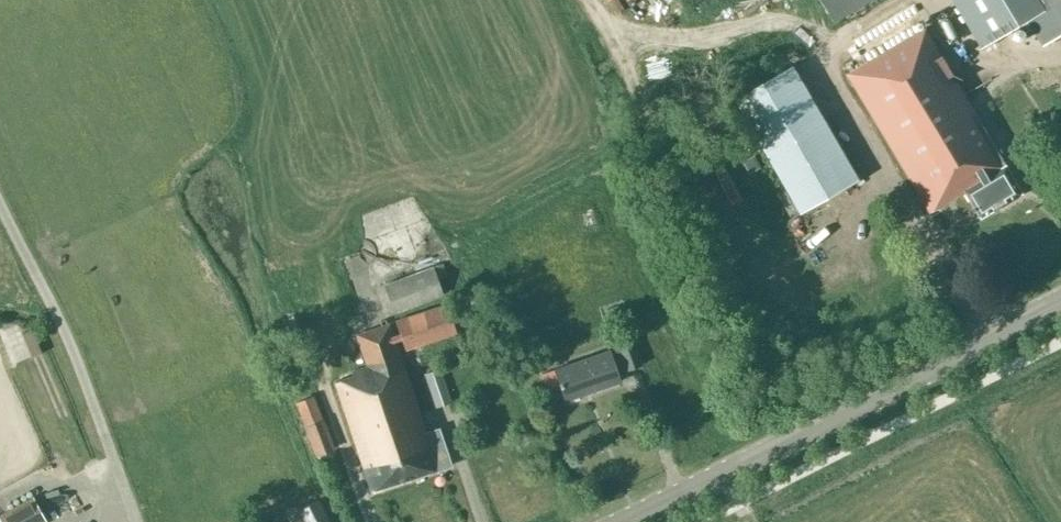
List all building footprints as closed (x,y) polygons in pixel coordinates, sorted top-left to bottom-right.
[(833,20),(867,0),(821,0),(833,20)] [(1045,44),(1060,34),(1060,0),(1019,0),(1045,44)] [(925,27),(848,73),(930,211),(960,193),(967,190),(982,216),(1023,191),(925,27)] [(861,178),(795,65),(735,100),(801,213),(861,178)] [(592,208),(578,213),(585,229),(597,224),(592,208)] [(432,266),(383,285),(393,312),(443,293),(432,266)] [(408,357),(417,354),(415,346),(456,332),(446,303),(395,320),(399,332),(393,334),(389,323),(356,334),(366,366),(351,372),(352,375),(334,381),(372,491),(451,465),(438,428),(426,432),(395,342),(402,340),(405,350),(405,349),(408,357)] [(610,335),(623,369),(639,363),(626,329),(610,335)] [(609,350),(554,369),(565,400),(620,381),(609,350)] [(421,372),(433,406),(449,401),(437,367),(421,372)] [(313,395),(294,402),(318,461),(337,455),(323,419),(321,420),(313,395)] [(303,521),(328,521),(321,506),(300,515),(303,521)]
